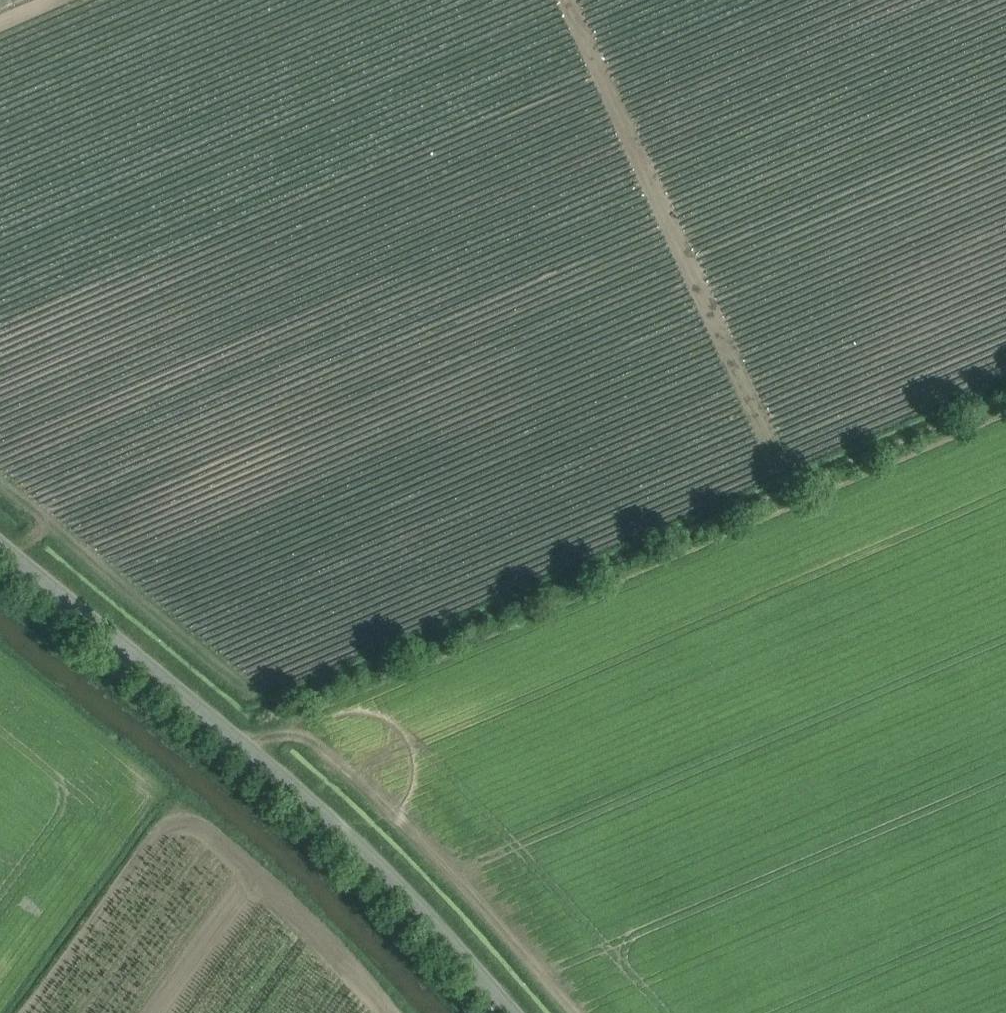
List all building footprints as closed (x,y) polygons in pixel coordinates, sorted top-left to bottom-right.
[(26,0),(0,0),(0,11),(26,0)]
